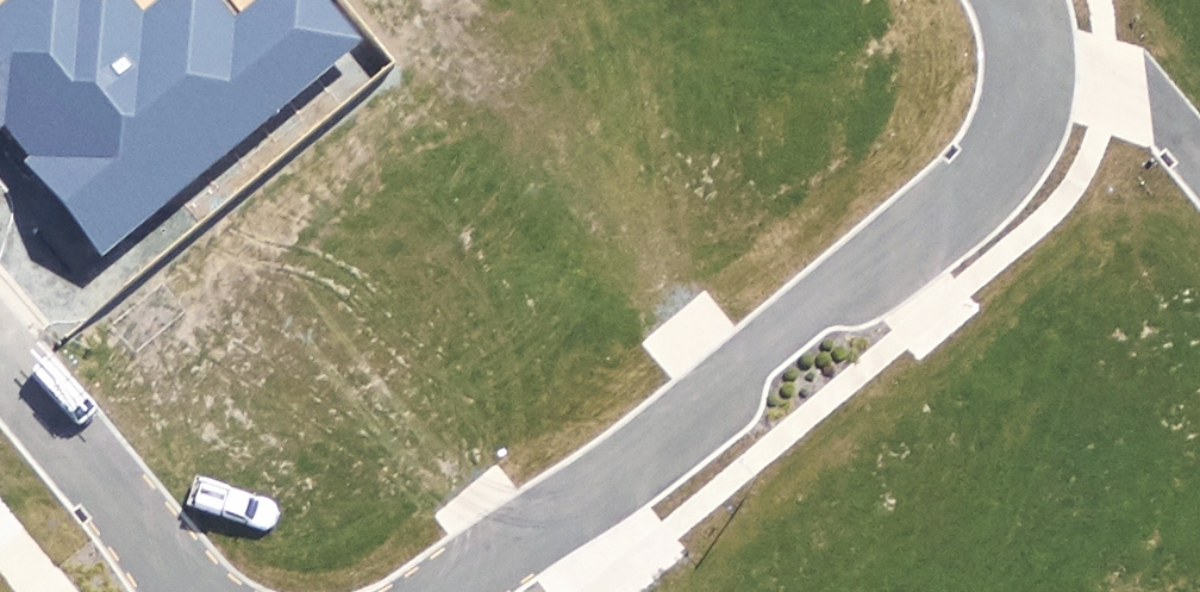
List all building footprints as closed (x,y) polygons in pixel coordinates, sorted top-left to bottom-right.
[(102,252),(365,37),(334,0),(253,0),(236,13),(225,0),(0,0),(0,129),(9,122),(35,154),(27,160),(102,252)]
